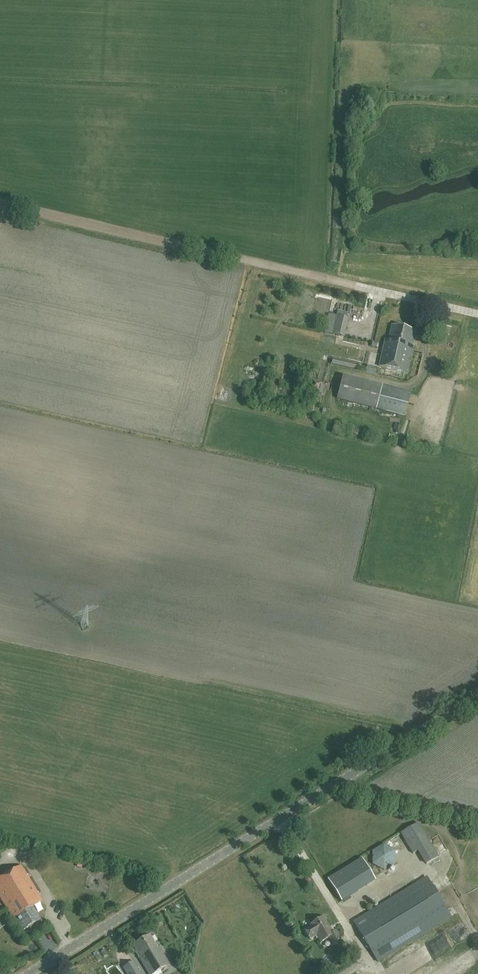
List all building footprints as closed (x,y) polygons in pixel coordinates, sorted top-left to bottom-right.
[(331,334),(344,337),(348,319),(335,316),(331,334)] [(384,344),(379,366),(407,373),(412,350),(413,346),(411,345),(415,330),(392,325),(387,345),(384,344)] [(404,416),(411,393),(382,385),(343,375),(337,399),(404,416)] [(438,856),(419,819),(402,828),(406,837),(412,834),(426,862),(438,856)] [(385,870),(395,864),(395,850),(384,844),(372,852),(373,865),(385,870)] [(328,878),(342,901),(375,881),(361,858),(328,878)] [(23,930),(40,920),(32,908),(42,901),(21,866),(0,880),(0,896),(14,918),(15,918),(23,930)] [(371,949),(444,905),(427,878),(354,922),(371,949)] [(317,935),(321,942),(329,937),(332,942),(339,937),(336,931),(334,933),(324,917),(310,925),(311,926),(305,930),(310,939),(317,935)] [(158,946),(157,947),(150,935),(134,945),(139,952),(137,954),(139,958),(149,973),(154,973),(170,964),(158,946)] [(134,961),(123,967),(127,973),(142,973),(134,961)]
